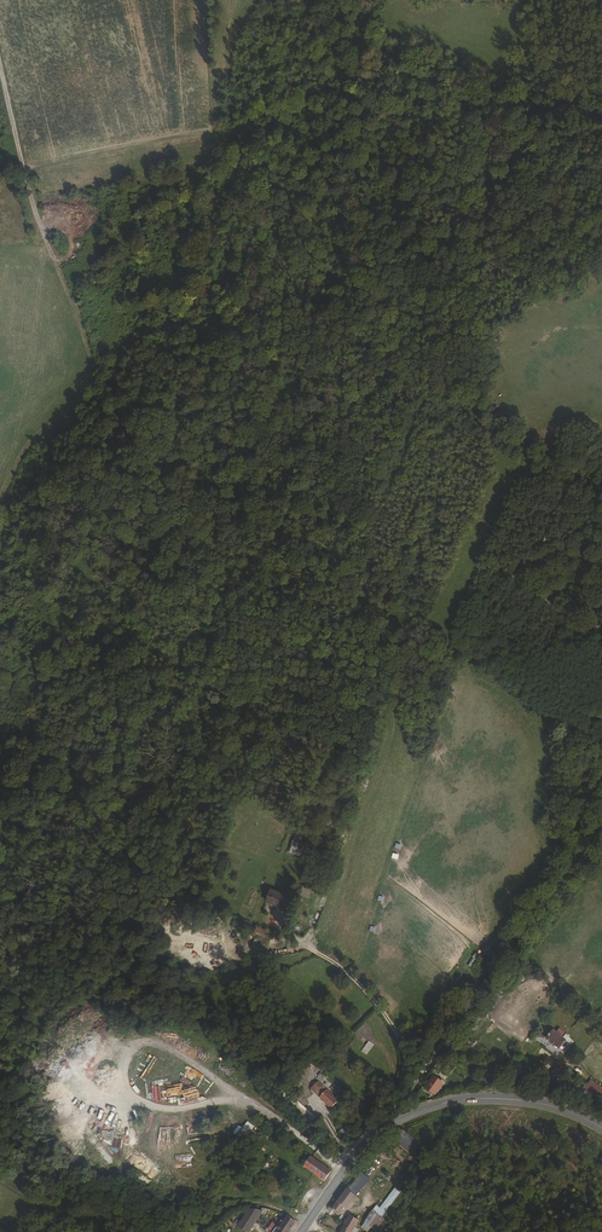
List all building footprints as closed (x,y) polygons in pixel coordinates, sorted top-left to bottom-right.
[(293,837),(287,853),(294,856),(299,840),(293,837)] [(308,898),(311,888),(303,885),(299,894),(308,898)] [(286,898),(269,892),(265,904),(281,910),(286,898)] [(498,928),(502,921),(497,917),(493,924),(498,928)] [(250,926),(246,924),(242,932),(247,934),(250,926)] [(252,927),(248,936),(251,938),(251,936),(263,941),(266,935),(252,927)] [(485,1005),(474,1020),(482,1026),(493,1011),(485,1005)] [(566,1043),(557,1037),(552,1045),(563,1053),(568,1045),(575,1050),(578,1046),(568,1039),(566,1043)] [(367,1054),(373,1044),(368,1040),(361,1051),(367,1054)] [(433,1078),(424,1091),(431,1097),(445,1079),(441,1076),(437,1081),(433,1078)] [(601,1104),(601,1092),(592,1085),(587,1093),(601,1104)] [(331,1101),(315,1089),(307,1097),(324,1110),(331,1101)] [(291,1099),(284,1094),(277,1103),(280,1105),(282,1103),(286,1106),(291,1099)] [(294,1098),(288,1106),(306,1120),(312,1113),(294,1098)] [(245,1137),(254,1126),(247,1121),(238,1132),(245,1137)] [(236,1134),(241,1126),(237,1124),(233,1132),(236,1134)] [(408,1138),(398,1150),(413,1162),(422,1150),(408,1138)] [(265,1153),(259,1148),(254,1156),(260,1160),(265,1153)] [(191,1163),(191,1155),(177,1155),(177,1163),(191,1163)] [(323,1177),(302,1161),(295,1173),(304,1179),(306,1176),(318,1184),(323,1177)] [(364,1172),(350,1184),(357,1191),(370,1180),(364,1172)] [(358,1200),(345,1190),(332,1208),(344,1213),(347,1210),(349,1211),(358,1200)] [(363,1222),(373,1229),(374,1231),(385,1218),(383,1216),(374,1209),(363,1222)] [(248,1210),(237,1227),(246,1231),(249,1231),(262,1212),(248,1210)] [(356,1230),(354,1228),(359,1221),(349,1216),(343,1226),(340,1224),(337,1229),(340,1231),(355,1231),(356,1230)] [(295,1222),(286,1217),(282,1222),(279,1222),(276,1227),(278,1229),(276,1231),(289,1231),(295,1222)]
